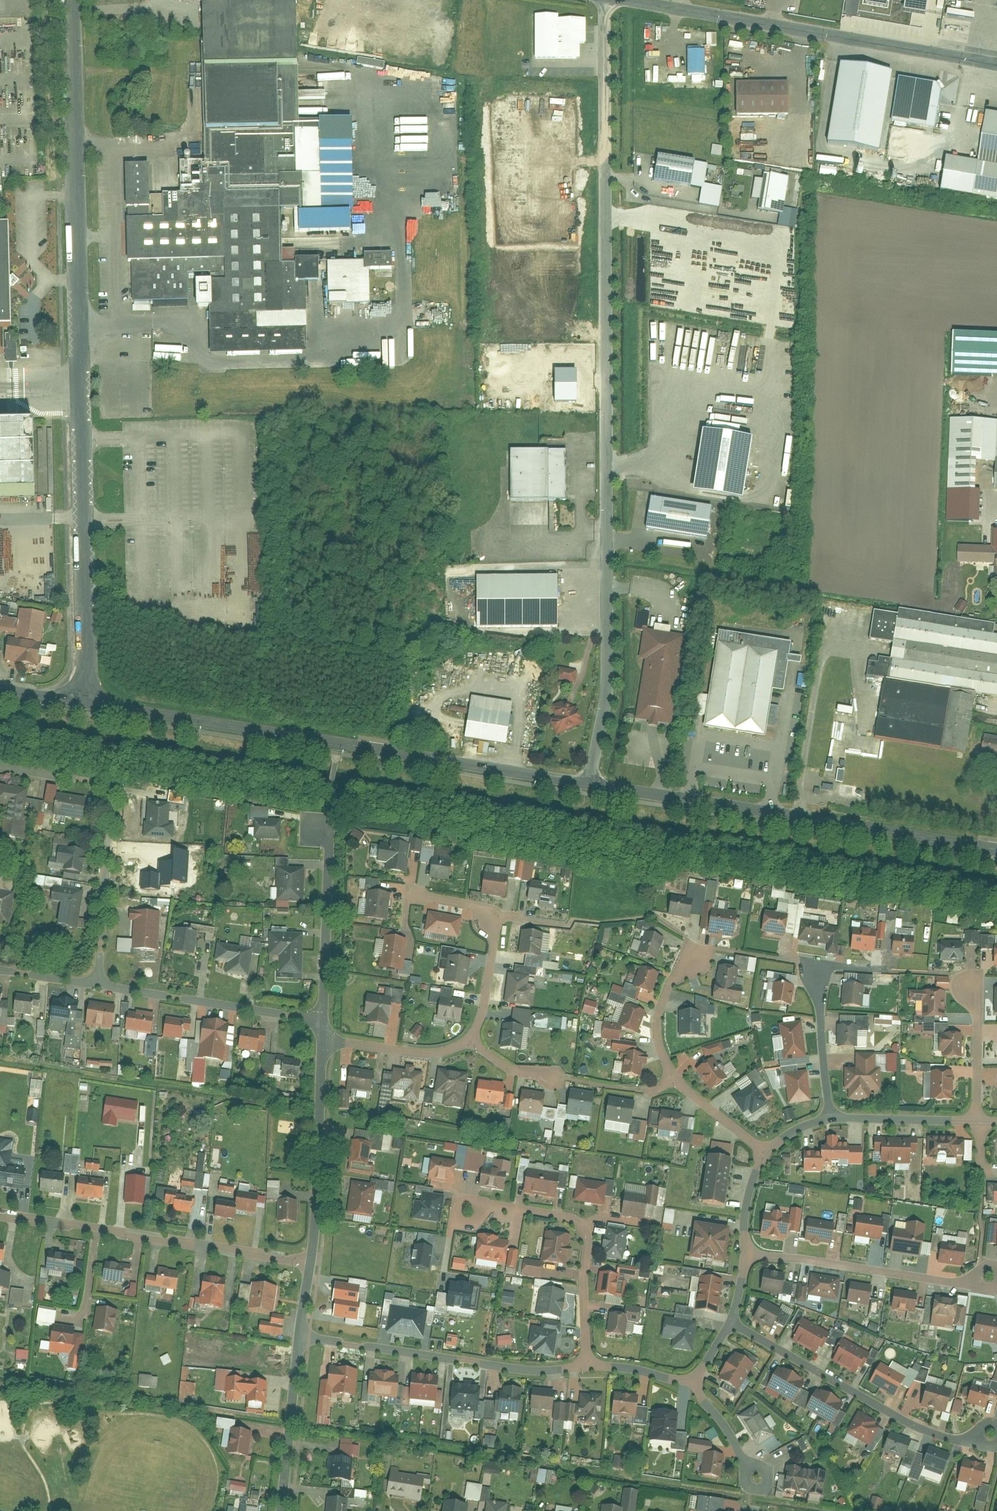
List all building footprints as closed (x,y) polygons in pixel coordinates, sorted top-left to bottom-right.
[(864,8),(884,11),(885,5),(896,7),(897,0),(865,0),(864,8)] [(210,357),(305,354),(304,331),(303,286),(317,285),(317,262),(295,263),(295,268),(280,268),(278,212),(294,212),(294,236),(349,235),(348,214),(351,214),(349,122),(297,123),(294,2),(216,4),(200,5),(204,165),(179,166),(180,197),(162,197),(162,199),(148,199),(147,168),(124,169),(125,211),(127,211),(127,223),(126,223),(127,263),(131,263),(132,303),(187,301),(187,295),(195,295),(195,311),(209,311),(210,357)] [(533,19),(533,62),(577,62),(577,46),(584,46),(584,23),(556,23),(556,19),(533,19)] [(703,54),(687,55),(687,76),(703,76),(703,54)] [(749,81),(749,54),(739,54),(739,81),(749,81)] [(359,59),(358,67),(386,69),(386,61),(359,59)] [(828,72),(830,64),(823,62),(821,71),(828,72)] [(890,74),(841,66),(828,143),(878,151),(883,121),(890,79),(890,74)] [(934,86),(890,79),(883,121),(934,130),(940,94),(934,86)] [(786,88),(735,88),(735,118),(786,118),(786,88)] [(989,114),(981,165),(945,160),(940,191),(996,200),(996,116),(989,114)] [(711,148),(710,158),(719,159),(721,150),(711,148)] [(693,167),(657,161),(653,184),(689,190),(693,167)] [(837,177),(838,169),(822,166),(821,175),(837,177)] [(706,169),(693,167),(689,190),(702,192),(706,169)] [(765,171),(763,178),(778,181),(780,174),(765,171)] [(759,203),(757,213),(779,217),(781,217),(782,211),(787,182),(778,181),(763,178),(762,184),(759,203)] [(751,202),(759,203),(762,184),(754,183),(751,202)] [(796,214),(782,211),(781,217),(779,217),(777,227),(793,230),(796,214)] [(12,331),(10,230),(0,230),(0,331),(12,331)] [(367,256),(367,264),(367,271),(390,271),(390,255),(367,256)] [(367,264),(327,265),(328,306),(368,306),(367,271),(367,264)] [(953,338),(952,376),(996,378),(996,339),(953,338)] [(17,359),(16,343),(5,343),(6,359),(17,359)] [(951,422),(949,492),(969,492),(974,492),(974,459),(996,460),(996,423),(951,422)] [(750,441),(705,434),(697,488),(742,495),(750,441)] [(41,504),(40,435),(0,436),(0,505),(41,504)] [(565,452),(510,452),(510,502),(565,502),(565,452)] [(983,492),(974,492),(969,492),(968,524),(982,524),(983,492)] [(711,510),(651,500),(646,529),(706,539),(711,510)] [(995,531),(994,550),(958,549),(958,566),(994,566),(994,582),(996,583),(996,531),(995,531)] [(562,575),(476,576),(477,625),(563,623),(562,575)] [(968,607),(961,603),(955,613),(962,617),(968,607)] [(874,614),(870,640),(891,643),(888,662),(877,660),(876,666),(867,664),(865,679),(885,682),(974,696),(996,699),(996,637),(994,637),(996,626),(899,611),(898,618),(874,614)] [(61,615),(58,621),(55,619),(53,623),(60,626),(64,617),(61,615)] [(638,659),(644,660),(635,719),(648,721),(647,725),(657,727),(658,723),(670,725),(685,636),(643,629),(638,659)] [(9,638),(5,661),(38,666),(42,643),(9,638)] [(780,655),(719,644),(704,729),(765,739),(780,655)] [(577,684),(579,672),(561,668),(559,681),(577,684)] [(966,752),(974,696),(885,682),(876,738),(966,752)] [(471,696),(464,738),(505,745),(512,702),(471,696)] [(550,721),(556,736),(582,725),(576,709),(566,705),(564,709),(562,704),(551,709),(555,718),(550,721)] [(836,724),(829,757),(841,759),(847,726),(836,724)] [(985,735),(981,756),(996,758),(996,737),(985,735)] [(479,752),(484,755),(488,745),(482,743),(479,752)] [(28,789),(0,785),(0,804),(6,805),(3,822),(22,825),(28,789)] [(56,793),(53,816),(82,820),(85,798),(56,793)] [(170,803),(185,804),(186,794),(171,793),(170,803)] [(141,838),(173,840),(174,824),(168,823),(169,804),(147,803),(145,822),(142,822),(141,838)] [(254,819),(253,839),(280,840),(281,819),(254,819)] [(377,862),(386,863),(385,871),(406,873),(410,844),(390,841),(389,847),(379,846),(377,862)] [(424,853),(425,842),(414,841),(413,852),(424,853)] [(55,863),(64,865),(64,871),(82,874),(86,851),(67,848),(66,849),(58,848),(55,863)] [(188,852),(158,850),(156,886),(170,887),(171,884),(186,885),(188,852)] [(432,858),(430,878),(449,880),(452,860),(432,858)] [(277,868),(276,909),(289,910),(289,902),(303,902),(304,869),(277,868)] [(484,873),(481,894),(505,898),(508,876),(484,873)] [(557,891),(543,888),(544,885),(530,882),(527,899),(535,901),(534,907),(553,910),(557,891)] [(50,901),(60,903),(56,926),(85,931),(87,921),(78,919),(83,891),(53,886),(50,901)] [(9,927),(15,892),(0,890),(0,925),(9,927)] [(367,891),(364,917),(386,920),(390,894),(367,891)] [(671,896),(668,915),(689,919),(692,900),(671,896)] [(742,913),(751,915),(753,904),(744,902),(742,913)] [(737,913),(711,909),(707,934),(733,938),(737,913)] [(133,921),(132,948),(156,950),(159,912),(129,910),(128,921),(133,921)] [(428,912),(424,933),(458,939),(461,918),(428,912)] [(949,924),(959,924),(960,915),(950,914),(949,924)] [(786,919),(762,915),(759,931),(783,935),(786,919)] [(824,943),(827,944),(826,953),(836,955),(840,929),(838,924),(829,923),(829,924),(801,920),(798,940),(809,942),(809,945),(816,946),(817,943),(824,944),(824,943)] [(171,932),(175,932),(171,951),(194,955),(195,947),(197,947),(198,942),(195,942),(196,932),(172,927),(171,932)] [(852,928),(850,950),(873,952),(875,930),(852,928)] [(522,930),(518,954),(539,956),(543,933),(522,930)] [(268,955),(279,956),(278,974),(302,975),(303,933),(269,932),(268,955)] [(645,932),(637,952),(656,959),(664,939),(645,932)] [(981,946),(981,932),(967,932),(967,946),(981,946)] [(383,935),(378,968),(402,971),(407,939),(383,935)] [(893,935),(891,954),(912,956),(914,937),(893,935)] [(939,941),(939,962),(962,962),(962,941),(939,941)] [(213,961),(227,964),(225,973),(247,978),(253,949),(216,942),(213,961)] [(448,956),(444,983),(466,987),(470,959),(448,956)] [(640,966),(633,986),(651,993),(659,973),(640,966)] [(743,987),(735,986),(738,969),(718,966),(715,986),(713,986),(711,1001),(741,1005),(743,987)] [(535,985),(528,984),(529,976),(508,973),(503,1002),(532,1007),(535,985)] [(773,994),(771,1002),(790,1005),(793,986),(772,983),(771,994),(773,994)] [(842,984),(841,1006),(862,1007),(863,985),(842,984)] [(611,1000),(612,991),(605,990),(603,999),(611,1000)] [(922,1002),(922,1017),(944,1018),(944,991),(908,990),(908,1002),(922,1002)] [(367,1016),(367,1022),(387,1026),(391,998),(367,994),(363,1016),(367,1016)] [(15,995),(12,1013),(30,1016),(32,1007),(38,1008),(40,998),(15,995)] [(439,997),(436,1020),(460,1023),(463,1000),(439,997)] [(51,998),(48,1018),(68,1021),(69,1012),(76,1013),(78,1002),(51,998)] [(596,1017),(600,1004),(587,1000),(583,1013),(596,1017)] [(89,1001),(85,1025),(111,1030),(115,1006),(89,1001)] [(617,1026),(636,1034),(645,1012),(624,1004),(617,1026)] [(128,1012),(125,1030),(150,1034),(154,1014),(136,1011),(135,1014),(128,1012)] [(678,1011),(678,1035),(699,1035),(699,1011),(678,1011)] [(875,1024),(901,1027),(902,1018),(876,1015),(875,1024)] [(533,1016),(533,1029),(568,1030),(568,1017),(533,1016)] [(161,1037),(181,1040),(182,1032),(189,1033),(191,1021),(165,1017),(161,1037)] [(202,1046),(200,1058),(226,1062),(228,1046),(226,1045),(230,1023),(203,1019),(199,1045),(202,1046)] [(778,1025),(783,1060),(805,1057),(801,1022),(778,1025)] [(417,1024),(410,1033),(417,1039),(424,1030),(417,1024)] [(502,1024),(499,1047),(519,1050),(523,1026),(502,1024)] [(602,1024),(600,1041),(619,1043),(620,1029),(615,1025),(602,1024)] [(836,1026),(836,1047),(856,1047),(857,1026),(836,1026)] [(241,1029),(237,1050),(262,1054),(266,1034),(241,1029)] [(942,1053),(942,1057),(961,1058),(962,1034),(942,1034),(942,1036),(939,1036),(939,1053),(942,1053)] [(157,1057),(159,1039),(148,1038),(146,1057),(157,1057)] [(67,1049),(82,1050),(83,1039),(72,1039),(72,1040),(67,1040),(67,1049)] [(733,1043),(705,1046),(705,1055),(733,1053),(733,1043)] [(641,1076),(642,1064),(647,1065),(648,1055),(643,1055),(644,1053),(624,1051),(624,1053),(620,1053),(619,1058),(623,1058),(621,1074),(641,1076)] [(869,1101),(869,1090),(879,1090),(879,1069),(875,1069),(875,1053),(855,1053),(855,1068),(844,1068),(844,1090),(848,1090),(848,1100),(869,1101)] [(711,1058),(695,1070),(710,1091),(726,1079),(711,1058)] [(283,1059),(280,1077),(298,1079),(300,1061),(283,1059)] [(390,1089),(404,1091),(403,1099),(418,1101),(423,1072),(415,1071),(415,1067),(405,1065),(405,1070),(393,1068),(390,1089)] [(348,1069),(345,1090),(370,1093),(373,1072),(348,1069)] [(434,1092),(443,1093),(441,1105),(462,1109),(468,1074),(438,1069),(434,1092)] [(784,1074),(788,1105),(811,1102),(807,1071),(784,1074)] [(951,1072),(930,1072),(930,1100),(950,1100),(951,1072)] [(498,1103),(502,1103),(505,1084),(477,1080),(474,1102),(498,1105),(498,1103)] [(731,1097),(742,1113),(747,1110),(751,1116),(768,1104),(754,1082),(731,1097)] [(41,1099),(42,1084),(32,1083),(31,1098),(41,1099)] [(594,1093),(570,1089),(566,1114),(590,1118),(594,1093)] [(541,1115),(544,1093),(521,1090),(517,1112),(541,1115)] [(115,1128),(116,1119),(134,1123),(138,1102),(105,1096),(100,1125),(115,1128)] [(608,1096),(604,1121),(630,1125),(634,1100),(608,1096)] [(660,1110),(657,1130),(679,1133),(682,1113),(660,1110)] [(36,1115),(26,1114),(24,1126),(34,1128),(36,1115)] [(693,1146),(703,1147),(705,1137),(695,1135),(693,1146)] [(956,1158),(956,1156),(964,1156),(964,1140),(953,1140),(953,1137),(927,1136),(927,1158),(936,1158),(936,1153),(945,1154),(945,1158),(956,1158)] [(832,1166),(832,1137),(826,1137),(826,1144),(824,1144),(824,1146),(820,1146),(820,1156),(820,1167),(832,1166)] [(848,1143),(837,1143),(837,1137),(832,1137),(832,1166),(848,1167),(848,1143)] [(881,1139),(880,1163),(894,1164),(894,1139),(881,1139)] [(894,1139),(894,1164),(909,1164),(909,1140),(894,1139)] [(9,1167),(12,1142),(0,1140),(0,1166),(9,1167)] [(347,1161),(368,1165),(371,1144),(350,1140),(347,1161)] [(707,1154),(703,1178),(727,1182),(730,1158),(707,1154)] [(64,1155),(62,1173),(77,1175),(79,1157),(64,1155)] [(784,1164),(796,1164),(795,1156),(784,1156),(784,1164)] [(820,1156),(802,1156),(802,1173),(820,1173),(820,1156)] [(431,1158),(427,1180),(452,1184),(456,1162),(431,1158)] [(86,1160),(85,1170),(98,1172),(100,1162),(86,1160)] [(22,1189),(25,1169),(9,1167),(0,1166),(0,1186),(22,1189)] [(482,1167),(479,1188),(503,1192),(506,1171),(482,1167)] [(527,1169),(523,1192),(554,1198),(558,1174),(527,1169)] [(41,1172),(39,1192),(60,1194),(63,1174),(41,1172)] [(193,1189),(210,1190),(211,1175),(186,1173),(184,1195),(192,1196),(193,1189)] [(125,1176),(123,1203),(143,1204),(145,1177),(125,1176)] [(77,1178),(75,1197),(101,1200),(104,1181),(77,1178)] [(703,1178),(700,1201),(723,1205),(727,1182),(703,1178)] [(577,1179),(573,1201),(603,1206),(606,1184),(577,1179)] [(277,1201),(286,1201),(286,1196),(279,1196),(280,1181),(267,1181),(266,1200),(277,1201)] [(344,1215),(372,1219),(377,1188),(349,1184),(344,1215)] [(790,1194),(806,1196),(807,1188),(791,1186),(790,1194)] [(173,1206),(172,1211),(189,1213),(192,1197),(175,1195),(176,1192),(165,1191),(163,1204),(173,1206)] [(234,1202),(234,1209),(255,1212),(257,1195),(236,1192),(234,1202)] [(414,1199),(411,1219),(440,1224),(444,1196),(422,1193),(421,1200),(414,1199)] [(624,1193),(620,1216),(643,1219),(647,1196),(624,1193)] [(234,1209),(234,1202),(216,1200),(213,1217),(232,1219),(234,1209)] [(277,1201),(276,1222),(296,1222),(297,1201),(286,1201),(277,1201)] [(852,1208),(851,1213),(860,1214),(861,1203),(853,1202),(853,1204),(852,1208)] [(667,1209),(663,1229),(673,1231),(677,1211),(667,1209)] [(788,1220),(786,1236),(797,1238),(800,1215),(789,1213),(788,1220)] [(762,1216),(759,1237),(785,1241),(786,1236),(788,1220),(780,1218),(780,1216),(770,1214),(770,1217),(762,1216)] [(856,1216),(853,1237),(880,1240),(883,1219),(856,1216)] [(846,1219),(837,1218),(834,1235),(843,1237),(846,1219)] [(807,1220),(804,1241),(810,1241),(811,1244),(817,1245),(819,1243),(830,1245),(833,1224),(807,1220)] [(729,1227),(693,1221),(688,1258),(723,1263),(729,1227)] [(893,1229),(889,1253),(920,1258),(921,1246),(924,1234),(925,1224),(907,1221),(905,1231),(893,1229)] [(604,1246),(602,1257),(622,1260),(624,1251),(625,1252),(627,1238),(626,1238),(627,1230),(606,1227),(605,1236),(603,1236),(602,1246),(604,1246)] [(545,1231),(540,1261),(566,1265),(567,1257),(570,1257),(571,1247),(569,1246),(570,1234),(545,1231)] [(477,1235),(474,1259),(505,1263),(508,1241),(498,1240),(498,1238),(477,1235)] [(940,1243),(937,1264),(962,1267),(965,1247),(940,1243)] [(430,1270),(433,1249),(414,1247),(411,1268),(430,1270)] [(48,1252),(45,1270),(72,1274),(74,1256),(48,1252)] [(453,1259),(452,1271),(464,1272),(465,1260),(453,1259)] [(523,1260),(521,1276),(540,1279),(543,1263),(523,1260)] [(105,1261),(101,1280),(122,1284),(123,1278),(128,1279),(130,1266),(105,1261)] [(620,1265),(619,1275),(637,1278),(639,1269),(620,1265)] [(179,1272),(157,1268),(154,1288),(176,1291),(179,1272)] [(763,1270),(759,1292),(780,1295),(784,1274),(763,1270)] [(8,1289),(10,1273),(0,1272),(0,1288),(8,1289)] [(599,1272),(596,1293),(615,1296),(617,1279),(620,1280),(620,1275),(599,1272)] [(810,1274),(807,1295),(837,1300),(840,1279),(810,1274)] [(194,1298),(193,1304),(221,1308),(225,1278),(202,1275),(199,1299),(194,1298)] [(699,1276),(694,1310),(717,1314),(722,1280),(699,1276)] [(251,1283),(247,1309),(272,1313),(276,1287),(251,1283)] [(450,1284),(446,1308),(476,1312),(480,1288),(469,1287),(469,1285),(457,1283),(457,1285),(450,1284)] [(849,1283),(846,1302),(868,1306),(871,1287),(849,1283)] [(136,1298),(138,1284),(132,1284),(131,1291),(127,1290),(126,1296),(136,1298)] [(359,1290),(335,1286),(332,1302),(335,1302),(333,1316),(357,1321),(360,1305),(357,1304),(359,1290)] [(540,1287),(536,1315),(560,1318),(564,1291),(540,1287)] [(10,1308),(23,1309),(26,1291),(12,1289),(10,1308)] [(894,1290),(891,1310),(913,1313),(916,1293),(894,1290)] [(505,1293),(504,1304),(515,1305),(517,1294),(505,1293)] [(935,1297),(931,1315),(955,1319),(958,1301),(935,1297)] [(763,1301),(752,1319),(770,1329),(780,1311),(763,1301)] [(96,1307),(92,1330),(114,1334),(118,1311),(96,1307)] [(389,1308),(385,1335),(421,1341),(425,1314),(389,1308)] [(606,1333),(623,1336),(626,1315),(609,1312),(606,1333)] [(285,1337),(287,1316),(274,1315),(274,1323),(262,1322),(261,1335),(285,1337)] [(972,1341),(996,1345),(996,1318),(976,1315),(972,1341)] [(660,1338),(673,1339),(671,1349),(691,1352),(696,1321),(664,1317),(660,1338)] [(796,1334),(792,1341),(804,1347),(816,1326),(804,1319),(801,1324),(797,1322),(792,1332),(796,1334)] [(60,1346),(71,1348),(74,1326),(52,1323),(49,1344),(50,1345),(49,1352),(59,1353),(60,1346)] [(826,1332),(816,1326),(804,1347),(814,1353),(818,1347),(821,1349),(827,1338),(824,1336),(826,1332)] [(528,1346),(535,1347),(534,1354),(552,1357),(556,1331),(531,1327),(528,1346)] [(499,1337),(499,1347),(513,1346),(513,1337),(499,1337)] [(835,1355),(831,1362),(843,1368),(856,1345),(845,1339),(842,1344),(838,1342),(832,1353),(835,1355)] [(868,1351),(856,1345),(843,1368),(855,1375),(858,1368),(861,1370),(868,1358),(865,1356),(868,1351)] [(29,1361),(29,1351),(18,1351),(18,1361),(29,1361)] [(735,1353),(718,1379),(737,1391),(754,1365),(735,1353)] [(880,1364),(869,1383),(893,1397),(904,1377),(880,1364)] [(330,1398),(330,1394),(354,1396),(357,1370),(328,1367),(327,1380),(320,1379),(318,1397),(330,1398)] [(765,1389),(792,1404),(803,1382),(777,1368),(765,1389)] [(381,1397),(383,1371),(374,1371),(374,1373),(368,1372),(366,1395),(381,1397)] [(383,1371),(381,1397),(396,1398),(399,1375),(393,1375),(393,1372),(383,1371)] [(191,1391),(185,1391),(186,1375),(180,1374),(176,1411),(183,1411),(184,1403),(191,1404),(192,1403),(193,1402),(193,1394),(193,1393),(191,1391)] [(411,1375),(409,1400),(422,1401),(425,1376),(411,1375)] [(437,1377),(425,1376),(422,1401),(435,1402),(437,1377)] [(224,1402),(240,1403),(241,1394),(248,1395),(247,1403),(265,1404),(267,1380),(226,1377),(224,1402)] [(138,1383),(137,1395),(156,1397),(157,1386),(151,1386),(151,1384),(138,1383)] [(927,1383),(920,1407),(933,1410),(940,1387),(927,1383)] [(972,1384),(966,1403),(985,1409),(991,1390),(972,1384)] [(952,1390),(940,1387),(933,1410),(946,1414),(952,1390)] [(449,1409),(477,1412),(479,1391),(452,1388),(449,1409)] [(522,1390),(499,1388),(496,1412),(520,1414),(522,1390)] [(530,1409),(552,1411),(554,1390),(531,1388),(530,1409)] [(817,1388),(805,1409),(832,1425),(844,1404),(817,1388)] [(574,1415),(586,1417),(585,1423),(600,1424),(602,1394),(588,1393),(587,1395),(580,1394),(579,1405),(575,1404),(574,1415)] [(611,1415),(635,1417),(638,1396),(613,1393),(611,1415)] [(755,1405),(737,1416),(757,1447),(775,1435),(755,1405)] [(653,1410),(650,1441),(674,1443),(677,1413),(653,1410)] [(844,1433),(869,1447),(880,1429),(874,1426),(876,1422),(857,1411),(844,1433)] [(230,1429),(226,1454),(248,1458),(252,1433),(230,1429)] [(716,1429),(707,1433),(711,1441),(719,1437),(716,1429)] [(891,1432),(884,1452),(904,1460),(912,1440),(891,1432)] [(487,1438),(487,1448),(497,1448),(497,1438),(487,1438)] [(929,1447),(922,1467),(942,1474),(950,1454),(929,1447)] [(704,1452),(700,1474),(720,1477),(724,1455),(704,1452)] [(326,1471),(329,1471),(328,1480),(351,1482),(352,1458),(327,1456),(326,1471)] [(957,1481),(981,1487),(987,1465),(963,1459),(957,1481)] [(786,1466),(783,1490),(796,1492),(799,1490),(806,1491),(809,1494),(822,1496),(826,1472),(813,1470),(812,1471),(804,1470),(804,1469),(786,1466)] [(391,1467),(386,1494),(419,1500),(423,1477),(399,1473),(400,1469),(391,1467)] [(554,1484),(554,1471),(532,1470),(532,1484),(554,1484)] [(233,1482),(231,1491),(247,1494),(249,1485),(233,1482)] [(874,1497),(871,1508),(881,1510),(884,1499),(874,1497)] [(347,1500),(326,1498),(325,1510),(346,1510),(347,1500)] [(467,1504),(443,1500),(441,1510),(466,1510),(467,1504)] [(507,1504),(487,1501),(485,1510),(506,1510),(507,1504)]
